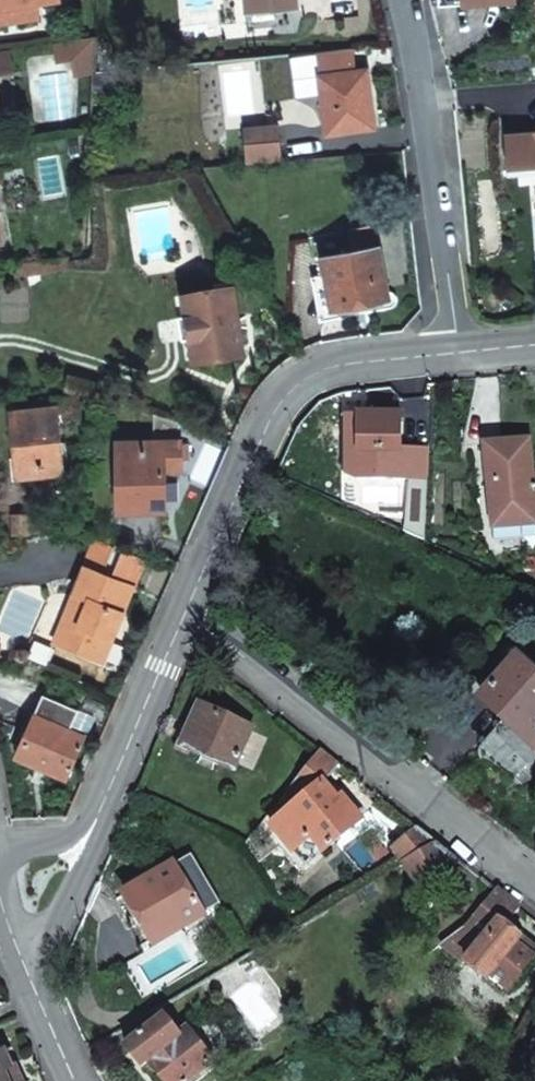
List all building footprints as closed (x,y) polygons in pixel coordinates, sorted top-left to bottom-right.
[(30,19),(28,3),(48,0),(0,0),(0,23),(30,19)] [(249,6),(278,3),(279,10),(297,8),(297,0),(248,0),(249,6)] [(278,3),(249,6),(250,13),(279,10),(278,3)] [(351,71),(348,48),(326,50),(329,74),(318,75),(326,129),(354,125),(355,132),(375,129),(367,69),(351,71)] [(11,70),(8,49),(0,50),(0,72),(11,70)] [(326,50),(315,51),(318,75),(329,74),(326,50)] [(327,136),(355,132),(354,125),(326,129),(327,136)] [(282,140),(281,126),(247,129),(248,143),(282,140)] [(282,140),(248,143),(249,163),(284,160),(282,140)] [(323,257),(332,311),(388,302),(380,247),(373,248),(369,227),(348,231),(352,252),(323,257)] [(242,354),(233,289),(184,296),(188,319),(179,320),(183,341),(191,340),(194,362),(242,354)] [(11,413),(17,478),(61,472),(56,421),(80,418),(78,395),(54,397),(55,408),(11,413)] [(358,415),(359,451),(401,450),(400,413),(358,415)] [(155,442),(118,443),(120,512),(166,510),(165,470),(182,469),(181,425),(154,415),(155,442)] [(490,507),(499,507),(501,529),(534,525),(534,486),(529,440),(484,445),(490,507)] [(499,507),(490,507),(492,529),(501,529),(499,507)] [(28,533),(27,515),(11,515),(12,534),(28,533)] [(37,515),(27,515),(28,533),(38,532),(37,515)] [(116,547),(97,540),(94,548),(112,556),(116,547)] [(94,548),(75,593),(80,595),(69,621),(79,626),(69,648),(103,663),(146,560),(116,547),(112,556),(94,548)] [(80,595),(75,593),(54,642),(69,648),(79,626),(69,621),(80,595)] [(534,747),(534,677),(517,661),(482,700),(534,747)] [(69,729),(76,711),(42,696),(16,757),(67,779),(85,736),(69,729)] [(193,729),(185,748),(234,770),(253,729),(200,704),(189,728),(193,729)] [(338,766),(321,753),(286,795),(295,806),(271,827),(293,853),(310,838),(323,854),(362,820),(348,802),(343,806),(324,785),(338,766)] [(393,851),(403,863),(436,843),(419,830),(393,851)] [(310,838),(293,853),(306,868),(323,854),(310,838)] [(436,843),(403,863),(415,884),(456,859),(436,843)] [(187,857),(173,865),(195,903),(209,894),(187,857)] [(195,903),(173,865),(124,894),(153,944),(203,916),(195,903)] [(440,945),(486,981),(489,978),(507,992),(534,955),(534,951),(505,926),(519,908),(494,889),(464,927),(440,945)] [(188,1028),(183,1032),(178,1026),(173,1030),(164,1017),(126,1048),(142,1068),(148,1063),(163,1080),(190,1080),(214,1062),(188,1028)] [(10,1062),(2,1046),(0,1047),(0,1080),(9,1080),(3,1066),(10,1062)] [(10,1062),(3,1066),(9,1080),(24,1080),(15,1060),(10,1062)]
